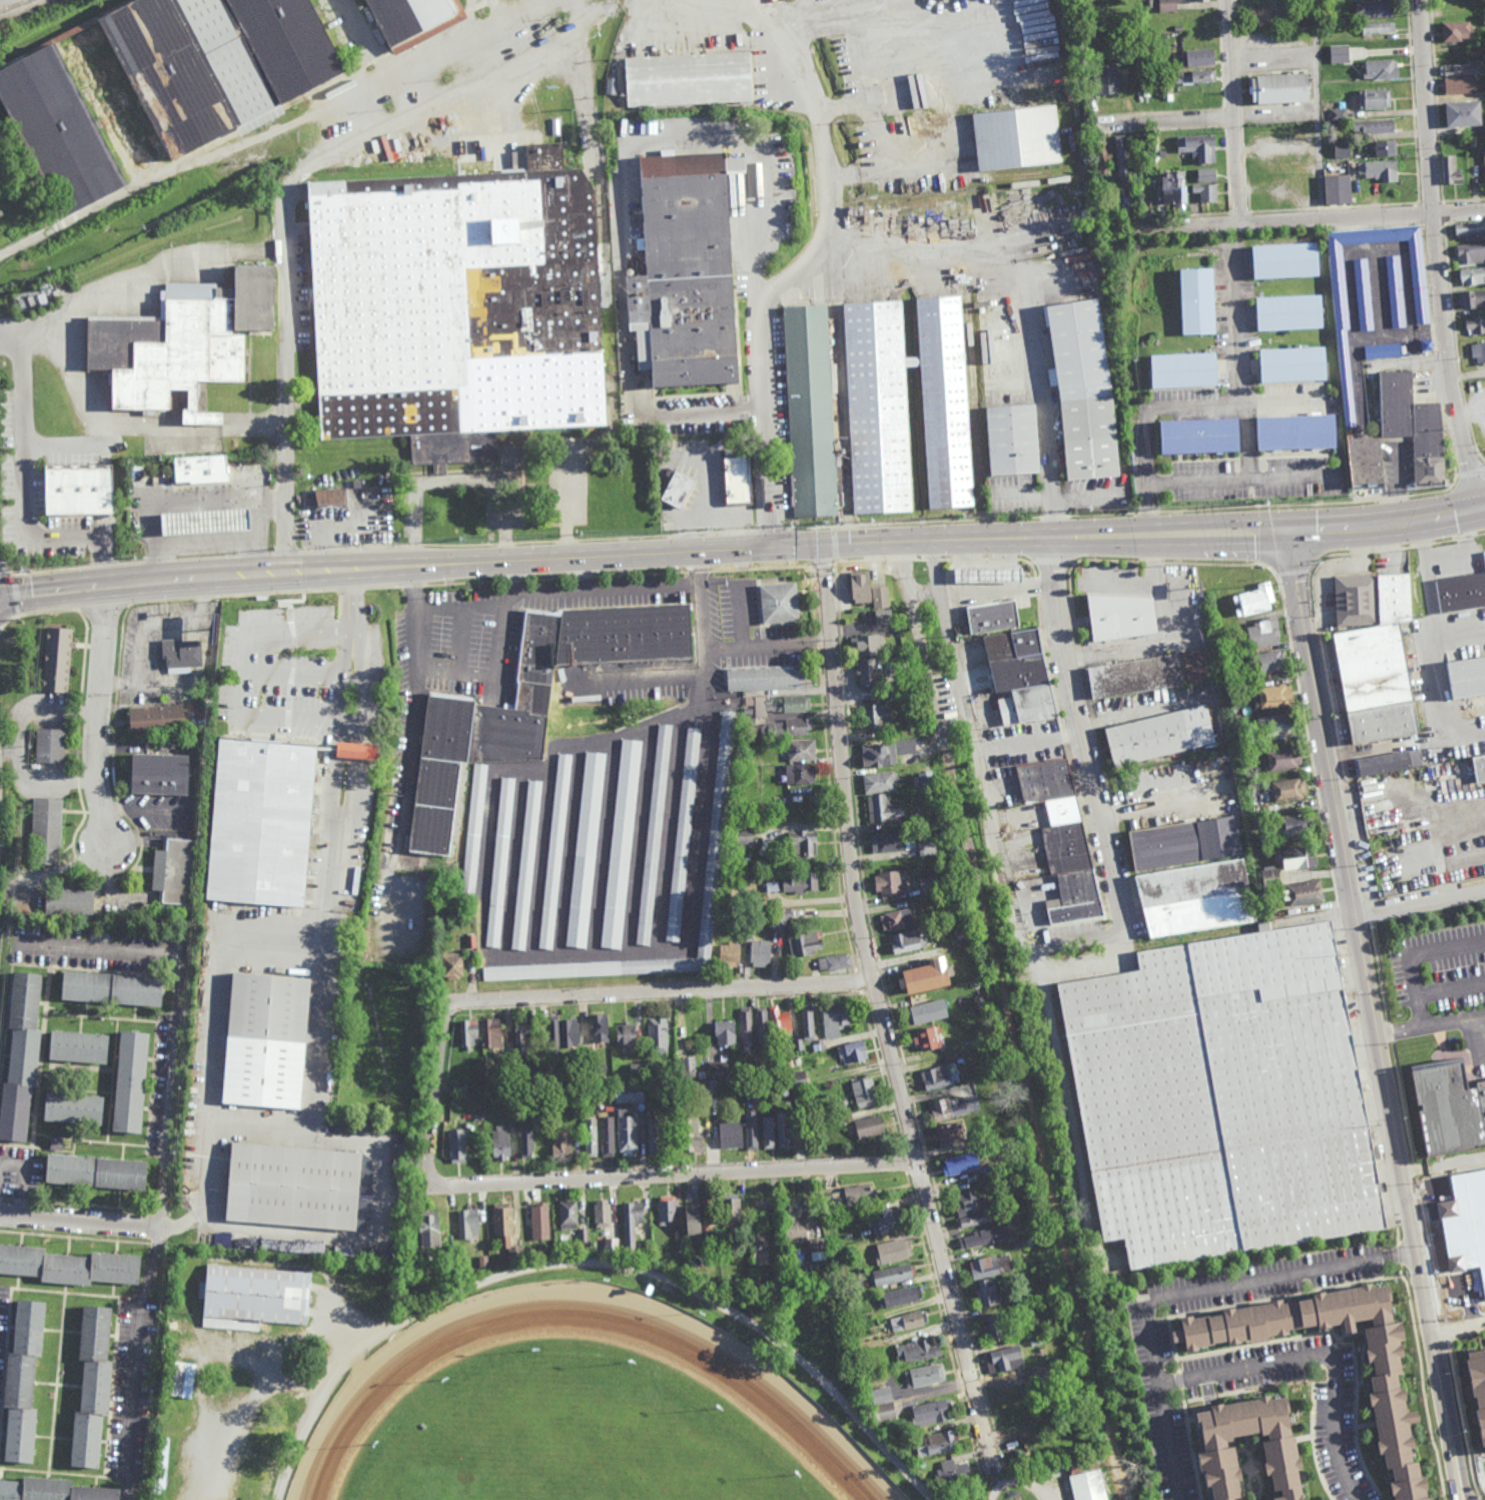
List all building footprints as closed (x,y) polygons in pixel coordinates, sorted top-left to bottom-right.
[(100,21),(140,0),(310,0),(348,74),(283,108),(284,112),(265,122),(267,127),(262,129),(260,124),(241,134),(237,127),(173,160),(100,21)] [(396,55),(367,0),(458,0),(467,17),(396,55)] [(1158,12),(1157,0),(1175,0),(1176,11),(1158,12)] [(1389,7),(1393,7),(1393,17),(1356,19),(1356,2),(1388,0),(1389,7)] [(1270,27),(1254,27),(1254,20),(1244,20),(1244,10),(1270,9),(1271,19),(1270,19),(1270,27)] [(1460,22),(1469,21),(1470,27),(1473,27),(1473,32),(1470,32),(1470,38),(1462,39),(1462,43),(1443,44),(1442,23),(1458,22),(1458,21),(1460,21),(1460,22)] [(1362,34),(1362,24),(1394,23),(1395,32),(1390,32),(1390,33),(1362,34)] [(62,217),(0,96),(0,74),(56,45),(96,121),(99,119),(131,181),(62,217)] [(1347,45),(1330,46),(1330,63),(1348,63),(1347,45)] [(1187,69),(1187,67),(1182,67),(1180,52),(1213,49),(1215,66),(1187,69)] [(627,108),(625,59),(751,53),(754,102),(627,108)] [(1444,65),(1444,64),(1440,64),(1440,63),(1439,63),(1439,56),(1443,55),(1479,53),(1479,62),(1476,62),(1476,63),(1444,65)] [(1393,62),(1397,62),(1398,69),(1398,79),(1374,80),(1374,72),(1367,72),(1366,62),(1393,61),(1393,62)] [(1445,77),(1445,76),(1440,76),(1439,67),(1481,64),(1482,74),(1445,77)] [(1096,96),(1095,76),(1098,76),(1097,67),(1117,66),(1118,95),(1096,96)] [(1211,84),(1193,85),(1182,86),(1182,84),(1174,84),(1174,76),(1180,76),(1180,72),(1216,71),(1216,82),(1211,83),(1211,84)] [(1309,103),(1257,106),(1257,104),(1252,104),(1252,95),(1249,95),(1249,87),(1251,87),(1251,80),(1256,79),(1256,77),(1307,75),(1309,103)] [(1476,93),(1470,93),(1470,94),(1445,95),(1445,91),(1442,91),(1442,83),(1445,83),(1445,79),(1475,77),(1476,93)] [(1164,101),(1163,88),(1173,87),(1173,101),(1164,101)] [(1386,92),(1389,91),(1390,105),(1387,105),(1387,106),(1365,107),(1365,106),(1360,106),(1359,92),(1364,92),(1364,91),(1385,89),(1386,92)] [(1448,125),(1447,105),(1482,102),(1483,122),(1448,125)] [(980,171),(974,114),(1054,105),(1060,162),(980,171)] [(1334,119),(1334,107),(1347,107),(1348,118),(1334,119)] [(1395,130),(1364,132),(1363,128),(1354,129),(1353,120),(1394,118),(1395,130)] [(1215,160),(1200,161),(1199,153),(1193,153),(1193,149),(1178,150),(1177,135),(1214,133),(1215,160)] [(1106,150),(1110,150),(1111,158),(1107,159),(1108,171),(1101,172),(1097,138),(1105,137),(1106,150)] [(1127,156),(1133,155),(1134,164),(1128,165),(1129,177),(1119,178),(1115,138),(1125,137),(1127,156)] [(1376,153),(1376,138),(1397,137),(1397,153),(1376,153)] [(1335,156),(1335,141),(1350,140),(1351,156),(1335,156)] [(563,142),(526,143),(527,168),(564,167),(563,142)] [(672,151),(724,148),(724,154),(743,153),(744,168),(725,169),(737,380),(650,385),(649,367),(637,367),(635,328),(627,328),(624,273),(644,272),(643,245),(636,246),(635,236),(643,235),(638,152),(660,151),(659,146),(672,145),(672,151)] [(1457,167),(1461,167),(1461,170),(1463,170),(1464,183),(1443,184),(1442,155),(1456,154),(1457,167)] [(1399,179),(1383,180),(1383,177),(1376,177),(1375,175),(1366,176),(1366,171),(1359,172),(1358,160),(1397,158),(1399,179)] [(592,185),(591,174),(607,174),(613,305),(600,306),(605,424),(496,429),(497,461),(445,463),(445,471),(437,472),(436,464),(410,465),(409,435),(322,439),(310,178),(578,166),(592,185)] [(1199,181),(1198,167),(1216,166),(1216,180),(1199,181)] [(1185,184),(1186,184),(1187,205),(1177,206),(1176,202),(1163,202),(1162,172),(1171,172),(1171,169),(1184,168),(1185,184)] [(1353,200),(1327,202),(1325,174),(1351,172),(1353,200)] [(1217,200),(1201,200),(1201,190),(1192,190),(1192,182),(1217,182),(1217,200)] [(1482,227),(1484,226),(1484,239),(1467,240),(1466,234),(1456,234),(1456,224),(1482,223),(1482,227)] [(1347,427),(1327,231),(1421,225),(1431,322),(1418,324),(1409,239),(1342,244),(1350,328),(1347,328),(1356,426),(1347,427)] [(1255,277),(1253,245),(1318,241),(1319,274),(1255,277)] [(1458,245),(1484,242),(1484,261),(1460,264),(1458,254),(1457,254),(1456,248),(1458,248),(1458,245)] [(1393,327),(1387,256),(1400,254),(1406,326),(1393,327)] [(1366,259),(1374,331),(1361,332),(1353,261),(1366,259)] [(278,327),(237,327),(237,296),(234,296),(234,334),(246,334),(246,381),(198,380),(198,391),(200,391),(200,404),(198,404),(198,412),(224,412),(224,423),(184,423),(184,409),(189,409),(189,388),(171,388),(171,408),(114,408),(114,369),(90,369),(90,318),(166,319),(167,297),(218,297),(218,285),(237,285),(237,262),(278,262),(278,327)] [(1214,331),(1182,332),(1181,266),(1213,266),(1214,331)] [(1461,269),(1484,266),(1484,283),(1463,286),(1462,281),(1461,279),(1460,272),(1461,272),(1461,269)] [(1464,290),(1484,289),(1484,306),(1460,308),(1459,292),(1464,291),(1464,290)] [(1259,330),(1257,297),(1322,294),(1323,327),(1259,330)] [(33,310),(29,297),(36,295),(40,307),(33,310)] [(930,509),(917,297),(960,295),(973,506),(930,509)] [(1118,475),(1066,479),(1051,325),(1048,325),(1045,306),(1096,296),(1111,393),(1118,475)] [(854,515),(844,303),(902,300),(912,512),(854,515)] [(794,517),(783,305),(826,303),(838,514),(794,517)] [(1473,315),(1484,314),(1484,333),(1477,333),(1477,335),(1473,336),(1473,334),(1469,334),(1469,329),(1467,329),(1467,328),(1465,328),(1465,321),(1466,321),(1466,319),(1473,318),(1473,315)] [(1481,340),(1484,340),(1484,364),(1480,364),(1479,363),(1478,363),(1478,358),(1473,358),(1472,344),(1477,344),(1477,342),(1481,341),(1481,340)] [(1366,359),(1365,346),(1401,343),(1402,356),(1366,359)] [(1262,382),(1260,349),(1325,346),(1327,379),(1262,382)] [(1216,383),(1150,385),(1150,353),(1215,351),(1216,383)] [(1414,404),(1443,402),(1445,456),(1443,456),(1444,484),(1414,485),(1413,455),(1415,455),(1414,436),(1383,437),(1380,372),(1413,370),(1414,404)] [(992,475),(988,407),(1034,404),(1038,472),(992,475)] [(1256,448),(1255,417),(1334,415),(1334,445),(1256,448)] [(1160,452),(1158,420),(1234,416),(1236,449),(1160,452)] [(1350,485),(1345,435),(1381,432),(1382,441),(1380,442),(1384,484),(1350,485)] [(228,471),(230,473),(230,481),(192,483),(190,481),(177,482),(176,458),(227,455),(228,471)] [(723,506),(721,456),(749,455),(751,505),(723,506)] [(48,515),(47,466),(114,465),(115,514),(48,515)] [(681,507),(662,498),(674,471),(693,480),(681,507)] [(316,510),(315,490),(349,488),(349,509),(316,510)] [(163,536),(162,514),(250,509),(251,530),(163,536)] [(855,603),(855,600),(853,600),(852,592),(849,592),(849,586),(852,586),(851,572),(870,571),(872,602),(855,603)] [(1435,581),(1484,572),(1484,605),(1441,612),(1435,581)] [(1093,588),(1144,585),(1145,604),(1121,605),(1121,611),(1098,612),(1098,606),(1091,606),(1091,603),(1087,603),(1087,617),(1075,619),(1073,607),(1071,607),(1070,574),(1092,573),(1093,588)] [(1410,620),(1378,621),(1378,624),(1335,626),(1333,576),(1376,574),(1376,575),(1408,574),(1410,620)] [(800,621),(764,624),(762,598),(760,599),(759,584),(797,581),(798,594),(797,594),(800,621)] [(1269,609),(1237,616),(1235,609),(1241,608),(1239,603),(1235,604),(1233,597),(1239,595),(1238,595),(1257,590),(1256,584),(1268,581),(1272,601),(1268,602),(1269,609)] [(874,609),(873,588),(888,587),(890,608),(874,609)] [(1092,640),(1157,634),(1153,593),(1088,599),(1092,640)] [(1002,623),(999,623),(999,624),(996,624),(996,623),(982,624),(982,614),(974,615),(973,596),(1001,595),(1002,623)] [(554,665),(542,761),(465,763),(460,763),(450,855),(409,850),(427,693),(474,698),(474,702),(513,707),(517,681),(525,610),(562,614),(562,612),(691,605),(694,658),(554,665)] [(877,625),(875,611),(891,609),(893,623),(877,625)] [(1276,636),(1278,644),(1249,649),(1246,636),(1245,636),(1244,629),(1245,628),(1245,627),(1251,626),(1251,623),(1259,621),(1259,619),(1275,616),(1279,636),(1276,636)] [(1351,746),(1330,633),(1398,621),(1419,733),(1351,746)] [(68,694),(40,692),(45,626),(73,628),(68,694)] [(1017,724),(1016,723),(1003,726),(997,700),(1010,697),(1010,696),(1008,695),(1007,693),(1001,694),(1000,692),(994,694),(987,662),(989,661),(983,637),(1034,628),(1055,718),(1017,724)] [(879,637),(883,637),(884,654),(880,654),(880,655),(858,656),(858,654),(853,655),(851,638),(857,638),(857,637),(879,635),(879,637)] [(178,641),(190,641),(202,640),(203,666),(190,667),(190,672),(169,673),(169,668),(166,668),(166,658),(163,658),(162,641),(177,640),(178,641)] [(1187,684),(1183,652),(1204,649),(1209,681),(1187,684)] [(1279,651),(1283,650),(1286,668),(1282,668),(1282,670),(1254,675),(1253,670),(1250,670),(1248,662),(1252,661),(1250,654),(1278,650),(1279,651)] [(1092,699),(1087,668),(1177,654),(1182,685),(1092,699)] [(1446,664),(1484,657),(1484,694),(1452,700),(1446,664)] [(879,685),(860,686),(859,676),(857,677),(856,669),(859,669),(858,661),(881,659),(882,669),(878,669),(879,685)] [(728,693),(727,669),(805,664),(807,688),(728,693)] [(1283,684),(1284,689),(1290,688),(1292,702),(1286,703),(1286,705),(1258,709),(1257,702),(1255,703),(1254,694),(1256,693),(1256,688),(1283,684)] [(794,697),(806,696),(806,698),(810,698),(811,710),(806,710),(807,712),(785,713),(785,712),(778,712),(778,699),(781,699),(781,697),(783,697),(783,698),(784,698),(784,697),(792,697),(791,696),(794,695),(794,697)] [(772,704),(766,704),(766,711),(767,711),(767,717),(757,717),(756,729),(743,729),(743,717),(756,717),(756,705),(746,705),(746,697),(766,697),(766,699),(772,699),(772,704)] [(862,731),(859,707),(889,704),(891,728),(862,731)] [(131,735),(129,709),(183,705),(185,731),(131,735)] [(1113,768),(1104,729),(1206,705),(1215,743),(1113,768)] [(484,979),(483,966),(697,958),(723,712),(736,713),(709,970),(484,979)] [(1289,715),(1293,714),(1296,730),(1291,731),(1291,734),(1263,738),(1262,733),(1258,733),(1256,718),(1260,718),(1260,717),(1288,713),(1289,715)] [(809,736),(788,737),(788,736),(770,737),(769,735),(762,735),(762,728),(766,724),(768,724),(768,723),(787,723),(787,720),(812,719),(812,730),(809,731),(809,736)] [(650,945),(636,944),(660,724),(674,726),(650,945)] [(679,941),(666,939),(689,728),(702,729),(679,941)] [(64,763),(35,762),(36,729),(65,729),(64,763)] [(919,749),(918,738),(925,737),(926,748),(919,749)] [(220,739),(206,900),(304,909),(318,747),(220,739)] [(621,949),(601,947),(623,740),(643,742),(621,949)] [(791,762),(790,742),(816,741),(816,761),(791,762)] [(376,760),(335,757),(336,743),(377,745),(376,760)] [(873,768),(873,767),(863,768),(862,758),(864,758),(862,747),(889,744),(892,767),(873,768)] [(1293,750),(1298,750),(1301,765),(1296,766),(1296,768),(1268,772),(1265,752),(1293,748),(1293,750)] [(1358,777),(1355,760),(1408,750),(1411,767),(1358,777)] [(585,947),(566,945),(586,752),(605,754),(585,947)] [(552,949),(539,948),(559,753),(572,755),(552,949)] [(189,796),(132,796),(132,755),(189,756),(189,796)] [(1472,757),(1484,755),(1484,783),(1476,784),(1472,757)] [(1105,915),(1050,925),(1047,907),(1061,905),(1056,874),(1051,875),(1041,826),(1048,825),(1044,802),(1023,805),(1015,768),(1065,759),(1105,915)] [(474,900),(461,899),(474,763),(487,764),(474,900)] [(812,767),(816,767),(816,782),(812,783),(812,784),(795,785),(795,784),(789,784),(788,766),(795,766),(795,765),(812,764),(812,767)] [(865,794),(863,775),(894,772),(896,791),(865,794)] [(498,947),(486,945),(501,778),(514,779),(498,947)] [(1298,781),(1304,780),(1306,792),(1301,793),(1301,795),(1272,800),(1270,783),(1298,779),(1298,781)] [(524,949),(512,948),(529,781),(541,782),(524,949)] [(786,802),(777,803),(777,795),(786,794),(786,802)] [(887,818),(887,821),(870,823),(867,796),(886,794),(887,803),(894,803),(894,807),(904,806),(905,817),(887,818)] [(59,865),(31,864),(33,799),(62,800),(59,865)] [(1303,813),(1308,812),(1310,824),(1304,824),(1305,830),(1274,834),(1272,819),(1275,818),(1275,813),(1303,810),(1303,813)] [(1134,869),(1128,829),(1233,812),(1240,852),(1134,869)] [(1253,824),(1250,816),(1261,812),(1264,820),(1253,824)] [(752,843),(742,843),(742,845),(740,845),(740,843),(732,843),(732,839),(728,839),(728,835),(732,835),(732,828),(752,827),(752,843)] [(807,831),(817,830),(817,840),(816,840),(817,855),(796,856),(795,841),(789,841),(788,831),(798,831),(797,829),(807,829),(807,831)] [(878,853),(878,852),(873,852),(871,835),(876,834),(875,833),(907,829),(910,849),(878,853)] [(188,906),(160,904),(161,892),(152,891),(155,852),(163,852),(164,840),(193,842),(188,906)] [(919,855),(919,840),(935,840),(935,855),(919,855)] [(1282,867),(1279,846),(1313,841),(1315,862),(1282,867)] [(1149,936),(1134,874),(1241,856),(1255,918),(1149,936)] [(1262,885),(1259,868),(1276,865),(1279,883),(1262,885)] [(804,892),(795,893),(795,890),(783,891),(782,871),(804,870),(817,870),(818,889),(804,890),(804,892)] [(901,883),(907,883),(908,891),(881,893),(881,890),(876,891),(875,875),(879,874),(879,871),(900,870),(901,883)] [(922,895),(919,879),(935,876),(938,892),(922,895)] [(1322,898),(1288,904),(1287,896),(1283,897),(1281,887),(1285,886),(1284,882),(1318,876),(1322,898)] [(93,918),(54,917),(55,891),(94,892),(93,918)] [(888,931),(888,929),(883,930),(880,915),(885,914),(884,913),(910,907),(913,925),(888,931)] [(774,931),(772,909),(791,908),(791,917),(787,917),(788,930),(774,931)] [(1057,984),(1103,1240),(1124,1237),(1130,1271),(1385,1229),(1332,921),(1255,934),(1136,953),(1139,972),(1057,984)] [(919,936),(923,935),(926,945),(894,954),(889,935),(916,928),(919,936)] [(818,940),(822,939),(823,947),(812,949),(813,953),(792,957),(788,936),(820,930),(821,936),(817,936),(818,940)] [(466,947),(465,934),(475,934),(476,946),(466,947)] [(740,944),(740,953),(739,953),(739,962),(736,962),(736,966),(732,966),(732,968),(729,968),(729,966),(722,966),(722,962),(719,962),(719,944),(728,944),(728,939),(730,939),(730,940),(737,940),(737,944),(740,944)] [(770,961),(768,961),(768,965),(752,965),(752,961),(749,960),(749,956),(748,956),(748,944),(751,944),(751,940),(771,940),(770,961)] [(449,951),(462,951),(462,974),(459,974),(460,978),(446,979),(446,975),(442,975),(442,951),(445,951),(445,950),(449,950),(449,951)] [(846,956),(851,955),(853,966),(828,970),(828,967),(820,969),(818,957),(846,952),(846,956)] [(945,967),(951,966),(954,975),(947,977),(949,983),(908,993),(907,987),(901,988),(899,978),(905,977),(903,969),(931,962),(930,957),(942,954),(945,967)] [(161,1005),(62,996),(64,968),(163,977),(161,1005)] [(25,1141),(0,1138),(0,1099),(2,1080),(6,1081),(11,1026),(7,1026),(12,969),(41,972),(36,1027),(40,1028),(35,1086),(30,1085),(25,1141)] [(234,974),(221,1103),(299,1111),(312,981),(234,974)] [(979,1009),(977,996),(983,995),(985,1008),(979,1009)] [(914,1025),(912,1020),(909,1021),(907,1012),(909,1012),(908,1006),(942,997),(948,1016),(914,1025)] [(809,1005),(812,1005),(814,1040),(803,1041),(801,1006),(805,1006),(804,1003),(809,1003),(809,1005)] [(843,1007),(849,1007),(850,1012),(853,1011),(853,1013),(849,1014),(850,1017),(849,1017),(849,1024),(845,1024),(845,1026),(844,1026),(844,1028),(839,1028),(840,1037),(825,1038),(824,1022),(822,1022),(822,1020),(823,1020),(823,1016),(819,1017),(818,1011),(823,1010),(823,1009),(828,1008),(827,1004),(843,1003),(843,1007)] [(766,1010),(767,1010),(769,1043),(758,1044),(756,1009),(756,1006),(766,1005),(766,1010)] [(779,1013),(788,1011),(790,1018),(789,1018),(792,1029),(784,1031),(785,1035),(777,1038),(769,1007),(777,1005),(779,1013)] [(751,1011),(753,1045),(742,1045),(740,1007),(751,1007),(751,1011)] [(607,1041),(592,1042),(591,1034),(587,1034),(587,1021),(590,1021),(590,1013),(606,1012),(607,1041)] [(560,1056),(550,1057),(549,1044),(541,1044),(541,1030),(548,1030),(548,1015),(558,1015),(560,1056)] [(492,1018),(499,1018),(499,1022),(500,1022),(502,1047),(491,1047),(491,1046),(483,1047),(481,1018),(492,1017),(492,1018)] [(666,1023),(667,1023),(667,1051),(655,1051),(654,1046),(648,1046),(647,1023),(648,1023),(648,1017),(665,1017),(666,1023)] [(576,1023),(578,1023),(579,1042),(577,1042),(577,1045),(572,1045),(572,1047),(561,1047),(561,1019),(576,1018),(576,1023)] [(476,1019),(477,1023),(478,1037),(474,1038),(474,1044),(470,1044),(470,1049),(466,1049),(466,1045),(460,1045),(459,1019),(469,1019),(476,1019)] [(527,1022),(533,1022),(534,1054),(515,1055),(514,1023),(519,1023),(519,1020),(527,1020),(527,1022)] [(629,1024),(634,1023),(635,1043),(629,1043),(630,1053),(623,1053),(622,1043),(616,1043),(616,1024),(620,1024),(621,1023),(621,1020),(629,1020),(629,1024)] [(724,1046),(724,1045),(722,1045),(722,1049),(720,1049),(719,1044),(718,1044),(717,1033),(715,1033),(715,1021),(734,1020),(734,1022),(735,1022),(735,1024),(733,1024),(734,1032),(735,1044),(730,1044),(730,1046),(729,1046),(728,1044),(727,1044),(727,1046),(724,1046)] [(937,1041),(942,1039),(944,1045),(920,1051),(919,1045),(914,1046),(912,1037),(917,1035),(915,1030),(933,1025),(937,1041)] [(937,1033),(935,1027),(941,1025),(943,1031),(937,1033)] [(977,1043),(974,1030),(988,1027),(991,1040),(977,1043)] [(106,1062),(48,1057),(50,1029),(108,1033),(106,1062)] [(141,1133),(113,1131),(121,1029),(149,1031),(141,1133)] [(794,1051),(793,1039),(802,1038),(803,1050),(794,1051)] [(844,1065),(842,1054),(846,1053),(844,1044),(863,1039),(866,1050),(865,1050),(867,1059),(844,1065)] [(728,1078),(710,1079),(709,1061),(720,1061),(720,1055),(727,1054),(728,1078)] [(986,1065),(984,1057),(992,1054),(994,1062),(986,1065)] [(677,1081),(677,1067),(681,1067),(681,1057),(694,1056),(695,1080),(677,1081)] [(583,1070),(583,1059),(591,1059),(591,1070),(583,1070)] [(1427,1161),(1484,1150),(1484,1086),(1467,1090),(1461,1059),(1409,1069),(1427,1161)] [(760,1076),(758,1063),(766,1062),(768,1075),(760,1076)] [(959,1081),(925,1090),(919,1070),(923,1069),(923,1068),(935,1065),(935,1066),(946,1063),(947,1065),(954,1062),(959,1081)] [(791,1090),(787,1074),(804,1070),(808,1086),(791,1090)] [(878,1102),(858,1108),(855,1096),(855,1097),(851,1082),(872,1077),(876,1093),(876,1094),(878,1102)] [(778,1097),(775,1081),(786,1079),(789,1094),(778,1097)] [(703,1098),(702,1080),(717,1080),(717,1093),(710,1093),(710,1098),(703,1098)] [(452,1091),(452,1082),(466,1081),(466,1090),(452,1091)] [(615,1102),(614,1085),(642,1084),(643,1100),(615,1102)] [(100,1124),(44,1119),(47,1091),(103,1095),(100,1124)] [(752,1102),(752,1091),(764,1091),(764,1102),(752,1102)] [(933,1121),(930,1112),(927,1101),(932,1099),(933,1101),(948,1097),(950,1105),(964,1101),(963,1098),(976,1095),(980,1108),(933,1121)] [(839,1110),(837,1101),(847,1100),(849,1109),(839,1110)] [(746,1149),(745,1110),(756,1110),(758,1148),(746,1149)] [(787,1122),(796,1122),(796,1133),(792,1133),(793,1141),(788,1142),(788,1146),(778,1147),(776,1112),(787,1111),(787,1122)] [(473,1120),(473,1113),(484,1112),(484,1119),(473,1120)] [(859,1138),(855,1121),(881,1114),(885,1132),(859,1138)] [(633,1156),(621,1156),(621,1151),(618,1152),(617,1116),(636,1115),(637,1151),(633,1151),(633,1156)] [(698,1125),(702,1125),(702,1131),(699,1131),(699,1136),(702,1135),(703,1151),(682,1151),(681,1115),(698,1115),(698,1125)] [(595,1118),(596,1118),(597,1156),(592,1156),(592,1157),(590,1157),(590,1156),(586,1156),(585,1152),(584,1152),(584,1124),(585,1124),(584,1118),(586,1118),(586,1117),(595,1116),(595,1118)] [(614,1139),(615,1139),(615,1142),(614,1142),(614,1156),(601,1156),(601,1117),(613,1116),(614,1139)] [(763,1148),(762,1117),(774,1117),(775,1148),(763,1148)] [(649,1155),(647,1118),(657,1118),(659,1155),(649,1155)] [(939,1146),(938,1142),(937,1140),(934,1140),(932,1134),(935,1133),(934,1130),(936,1129),(935,1126),(958,1120),(963,1139),(939,1146)] [(720,1148),(719,1122),(742,1121),(743,1147),(720,1148)] [(505,1130),(510,1130),(510,1156),(505,1157),(506,1160),(497,1160),(497,1156),(493,1157),(492,1131),(496,1130),(496,1125),(505,1125),(505,1130)] [(525,1157),(525,1158),(522,1158),(522,1157),(521,1157),(520,1126),(532,1125),(533,1157),(525,1157)] [(457,1129),(466,1128),(467,1157),(465,1157),(465,1162),(451,1162),(451,1158),(449,1159),(448,1129),(454,1129),(454,1128),(457,1127),(457,1129)] [(565,1132),(570,1131),(571,1144),(572,1144),(572,1155),(570,1155),(570,1158),(557,1159),(557,1156),(553,1156),(552,1145),(554,1144),(553,1132),(558,1131),(558,1127),(565,1127),(565,1132)] [(975,1146),(972,1137),(985,1134),(988,1142),(975,1146)] [(62,1149),(50,1148),(50,1138),(63,1139),(62,1149)] [(232,1141),(224,1222),(354,1234),(362,1154),(232,1141)] [(970,1158),(975,1156),(978,1168),(973,1169),(973,1168),(947,1175),(946,1173),(943,1174),(940,1165),(944,1163),(943,1159),(969,1152),(970,1158)] [(145,1190),(45,1182),(48,1153),(147,1162),(145,1190)] [(985,1174),(983,1168),(990,1165),(993,1171),(985,1174)] [(1447,1313),(1484,1306),(1484,1171),(1423,1182),(1447,1313)] [(871,1186),(872,1186),(872,1190),(876,1189),(877,1198),(872,1199),(873,1203),(846,1206),(847,1209),(841,1210),(840,1206),(826,1208),(824,1193),(839,1192),(838,1189),(845,1189),(845,1186),(858,1185),(858,1184),(871,1183),(871,1186)] [(974,1197),(982,1195),(986,1209),(956,1217),(954,1206),(953,1206),(950,1195),(972,1189),(974,1197)] [(731,1195),(738,1194),(738,1198),(739,1198),(740,1221),(723,1222),(723,1216),(722,1198),(724,1198),(724,1194),(728,1194),(727,1191),(730,1191),(731,1195)] [(711,1199),(712,1199),(714,1226),(713,1226),(713,1230),(703,1230),(703,1226),(701,1199),(702,1199),(702,1195),(711,1194),(711,1199)] [(694,1200),(695,1200),(697,1232),(696,1232),(697,1239),(688,1239),(687,1233),(685,1200),(686,1200),(685,1196),(694,1195),(694,1200)] [(675,1200),(676,1200),(677,1221),(668,1221),(668,1225),(658,1225),(657,1201),(659,1201),(659,1196),(675,1196),(675,1200)] [(608,1203),(609,1203),(610,1222),(609,1222),(609,1226),(595,1227),(595,1222),(594,1222),(593,1203),(595,1203),(595,1200),(608,1199),(608,1203)] [(577,1228),(561,1228),(561,1224),(560,1224),(559,1200),(576,1200),(577,1223),(576,1223),(577,1228)] [(513,1235),(510,1235),(510,1246),(522,1245),(523,1261),(509,1261),(509,1259),(503,1259),(502,1252),(508,1251),(508,1248),(500,1248),(499,1235),(493,1235),(492,1207),(494,1207),(493,1203),(511,1202),(511,1206),(512,1206),(513,1235)] [(643,1220),(637,1221),(638,1231),(634,1231),(635,1253),(624,1253),(623,1203),(642,1202),(643,1220)] [(797,1206),(801,1206),(801,1215),(805,1215),(806,1229),(812,1228),(813,1237),(806,1237),(807,1240),(786,1242),(785,1230),(782,1203),(797,1202),(797,1206)] [(540,1204),(545,1204),(545,1219),(540,1220),(540,1222),(542,1222),(542,1230),(528,1231),(527,1206),(536,1206),(536,1203),(539,1203),(540,1204)] [(875,1234),(870,1211),(897,1205),(900,1221),(896,1222),(897,1226),(894,1226),(894,1230),(875,1234)] [(470,1244),(461,1244),(461,1235),(459,1235),(458,1209),(478,1209),(479,1234),(469,1234),(470,1244)] [(956,1229),(954,1219),(990,1210),(992,1220),(956,1229)] [(436,1215),(438,1215),(438,1231),(439,1231),(439,1247),(419,1247),(419,1232),(418,1232),(418,1215),(420,1215),(420,1211),(436,1211),(436,1215)] [(1006,1231),(1009,1230),(1011,1237),(997,1240),(997,1242),(986,1245),(986,1243),(960,1249),(958,1238),(973,1234),(972,1233),(1004,1225),(1006,1231)] [(579,1241),(578,1228),(587,1228),(588,1241),(579,1241)] [(766,1239),(767,1239),(768,1265),(753,1265),(752,1239),(754,1239),(754,1236),(765,1235),(766,1239)] [(604,1254),(604,1238),(618,1238),(618,1254),(604,1254)] [(825,1258),(811,1260),(810,1250),(808,1251),(808,1246),(810,1246),(810,1239),(823,1238),(825,1258)] [(902,1241),(906,1240),(910,1255),(905,1256),(906,1258),(878,1265),(877,1261),(881,1260),(877,1244),(902,1238),(902,1241)] [(324,1253),(324,1241),(261,1239),(261,1250),(324,1253)] [(1015,1249),(1013,1242),(1023,1240),(1024,1247),(1015,1249)] [(643,1258),(642,1243),(652,1242),(653,1258),(643,1258)] [(709,1258),(693,1257),(694,1242),(709,1242),(709,1258)] [(41,1277),(0,1274),(0,1244),(45,1248),(44,1253),(90,1257),(91,1252),(140,1255),(138,1284),(90,1281),(90,1286),(40,1282),(41,1277)] [(524,1253),(524,1245),(531,1245),(532,1253),(524,1253)] [(830,1251),(845,1247),(848,1260),(833,1263),(830,1251)] [(1012,1269),(972,1280),(969,1269),(970,1269),(968,1261),(972,1260),(994,1254),(995,1258),(1008,1254),(1012,1269)] [(915,1275),(910,1276),(911,1278),(887,1284),(887,1287),(882,1288),(882,1285),(876,1287),(873,1272),(907,1263),(908,1266),(912,1265),(915,1275)] [(209,1264),(202,1328),(259,1333),(260,1321),(306,1326),(311,1273),(209,1264)] [(995,1287),(997,1286),(998,1289),(995,1289),(999,1303),(983,1307),(981,1300),(977,1301),(975,1291),(979,1290),(977,1281),(993,1277),(995,1287)] [(1182,1330),(1172,1332),(1174,1344),(1184,1342),(1186,1353),(1198,1351),(1197,1348),(1229,1342),(1230,1347),(1242,1345),(1241,1342),(1250,1340),(1251,1345),(1268,1342),(1267,1338),(1276,1336),(1277,1339),(1289,1337),(1288,1330),(1319,1324),(1320,1330),(1343,1325),(1345,1336),(1356,1334),(1354,1323),(1371,1319),(1373,1328),(1364,1330),(1368,1352),(1366,1352),(1369,1364),(1372,1363),(1375,1377),(1370,1378),(1373,1394),(1368,1395),(1371,1409),(1373,1409),(1379,1444),(1377,1444),(1379,1456),(1384,1455),(1387,1471),(1392,1470),(1394,1483),(1389,1484),(1392,1498),(1394,1498),(1394,1499),(1432,1499),(1432,1498),(1428,1499),(1427,1491),(1428,1491),(1426,1478),(1422,1479),(1418,1460),(1416,1460),(1410,1424),(1420,1422),(1418,1412),(1406,1414),(1404,1402),(1406,1402),(1404,1389),(1400,1390),(1397,1376),(1404,1375),(1401,1358),(1403,1358),(1401,1342),(1404,1342),(1400,1323),(1393,1324),(1389,1303),(1392,1302),(1389,1286),(1373,1289),(1372,1284),(1359,1287),(1360,1289),(1326,1295),(1325,1292),(1312,1295),(1313,1298),(1284,1304),(1283,1300),(1270,1302),(1270,1304),(1235,1310),(1235,1308),(1222,1311),(1223,1315),(1208,1318),(1208,1316),(1193,1319),(1193,1317),(1180,1319),(1182,1330)] [(651,1293),(644,1292),(646,1285),(652,1287),(651,1293)] [(913,1288),(918,1286),(918,1287),(919,1287),(921,1295),(919,1296),(920,1298),(915,1299),(916,1300),(886,1308),(886,1306),(882,1307),(879,1297),(884,1296),(883,1293),(912,1285),(913,1288)] [(1022,1302),(1020,1296),(1033,1293),(1035,1298),(1022,1302)] [(40,1358),(36,1358),(32,1410),(36,1410),(32,1465),(2,1462),(6,1410),(2,1409),(6,1354),(12,1354),(16,1300),(44,1302),(40,1358)] [(1010,1315),(1008,1306),(1022,1303),(1024,1312),(1010,1315)] [(107,1362),(111,1362),(108,1417),(102,1416),(99,1470),(71,1468),(74,1412),(80,1412),(83,1361),(79,1361),(82,1307),(110,1308),(107,1362)] [(920,1313),(924,1312),(926,1322),(922,1323),(923,1325),(903,1330),(902,1329),(892,1331),(889,1319),(900,1316),(899,1315),(919,1310),(920,1313)] [(1005,1329),(1009,1328),(1010,1333),(1005,1334),(1006,1338),(991,1342),(990,1335),(986,1336),(983,1326),(987,1325),(985,1316),(1001,1312),(1005,1329)] [(1031,1346),(1029,1336),(1042,1332),(1045,1342),(1031,1346)] [(914,1340),(916,1340),(917,1341),(927,1339),(929,1347),(937,1345),(940,1355),(904,1364),(904,1363),(896,1364),(894,1356),(896,1355),(894,1347),(893,1345),(896,1344),(897,1346),(899,1346),(899,1345),(910,1342),(910,1341),(911,1341),(910,1338),(913,1337),(914,1340)] [(997,1375),(996,1372),(989,1374),(984,1354),(1019,1345),(1024,1366),(1012,1369),(1012,1371),(997,1375)] [(1035,1357),(1032,1349),(1044,1345),(1047,1353),(1035,1357)] [(1484,1453),(1484,1349),(1466,1352),(1481,1454),(1484,1453)] [(192,1398),(160,1394),(164,1361),(196,1364),(192,1398)] [(1035,1383),(1032,1367),(1051,1363),(1055,1380),(1035,1383)] [(935,1365),(940,1364),(944,1380),(939,1381),(940,1382),(912,1388),(911,1387),(907,1388),(904,1372),(908,1371),(908,1370),(935,1364),(935,1365)] [(862,1373),(859,1367),(865,1365),(867,1371),(862,1373)] [(868,1406),(862,1386),(886,1380),(891,1400),(868,1406)] [(1199,1430),(1202,1430),(1205,1447),(1206,1453),(1196,1455),(1200,1475),(1204,1474),(1207,1489),(1211,1488),(1213,1499),(1241,1499),(1238,1482),(1242,1481),(1240,1470),(1238,1470),(1234,1449),(1227,1450),(1226,1443),(1233,1442),(1232,1439),(1261,1434),(1262,1437),(1267,1436),(1269,1443),(1262,1444),(1266,1464),(1264,1465),(1266,1478),(1271,1477),(1274,1493),(1281,1492),(1282,1498),(1273,1499),(1303,1499),(1298,1472),(1302,1471),(1300,1457),(1298,1458),(1294,1438),(1292,1438),(1288,1414),(1290,1413),(1287,1398),(1271,1401),(1270,1396),(1258,1399),(1258,1401),(1224,1407),(1224,1405),(1211,1407),(1211,1412),(1196,1415),(1199,1430)] [(947,1400),(948,1400),(953,1419),(948,1421),(947,1420),(935,1423),(935,1422),(913,1428),(910,1419),(912,1418),(911,1414),(909,1415),(908,1408),(912,1407),(911,1406),(914,1405),(914,1406),(947,1398),(947,1400)] [(876,1423),(876,1421),(873,1422),(870,1409),(873,1408),(873,1407),(891,1402),(896,1418),(876,1423)] [(1005,1429),(1004,1425),(1002,1426),(999,1414),(1029,1406),(1034,1421),(1005,1429)] [(951,1431),(955,1430),(958,1445),(954,1446),(955,1449),(917,1458),(915,1448),(924,1446),(922,1438),(926,1437),(925,1436),(951,1430),(951,1431)] [(896,1450),(891,1445),(895,1441),(900,1447),(896,1450)] [(954,1466),(966,1463),(969,1475),(965,1476),(966,1481),(939,1487),(935,1471),(941,1470),(939,1463),(952,1460),(954,1466)] [(916,1470),(914,1464),(923,1461),(925,1468),(916,1470)] [(1101,1469),(1070,1475),(1075,1499),(1107,1499),(1101,1469)] [(120,1491),(119,1499),(0,1499),(0,1482),(22,1484),(22,1478),(72,1482),(72,1488),(120,1491)]
